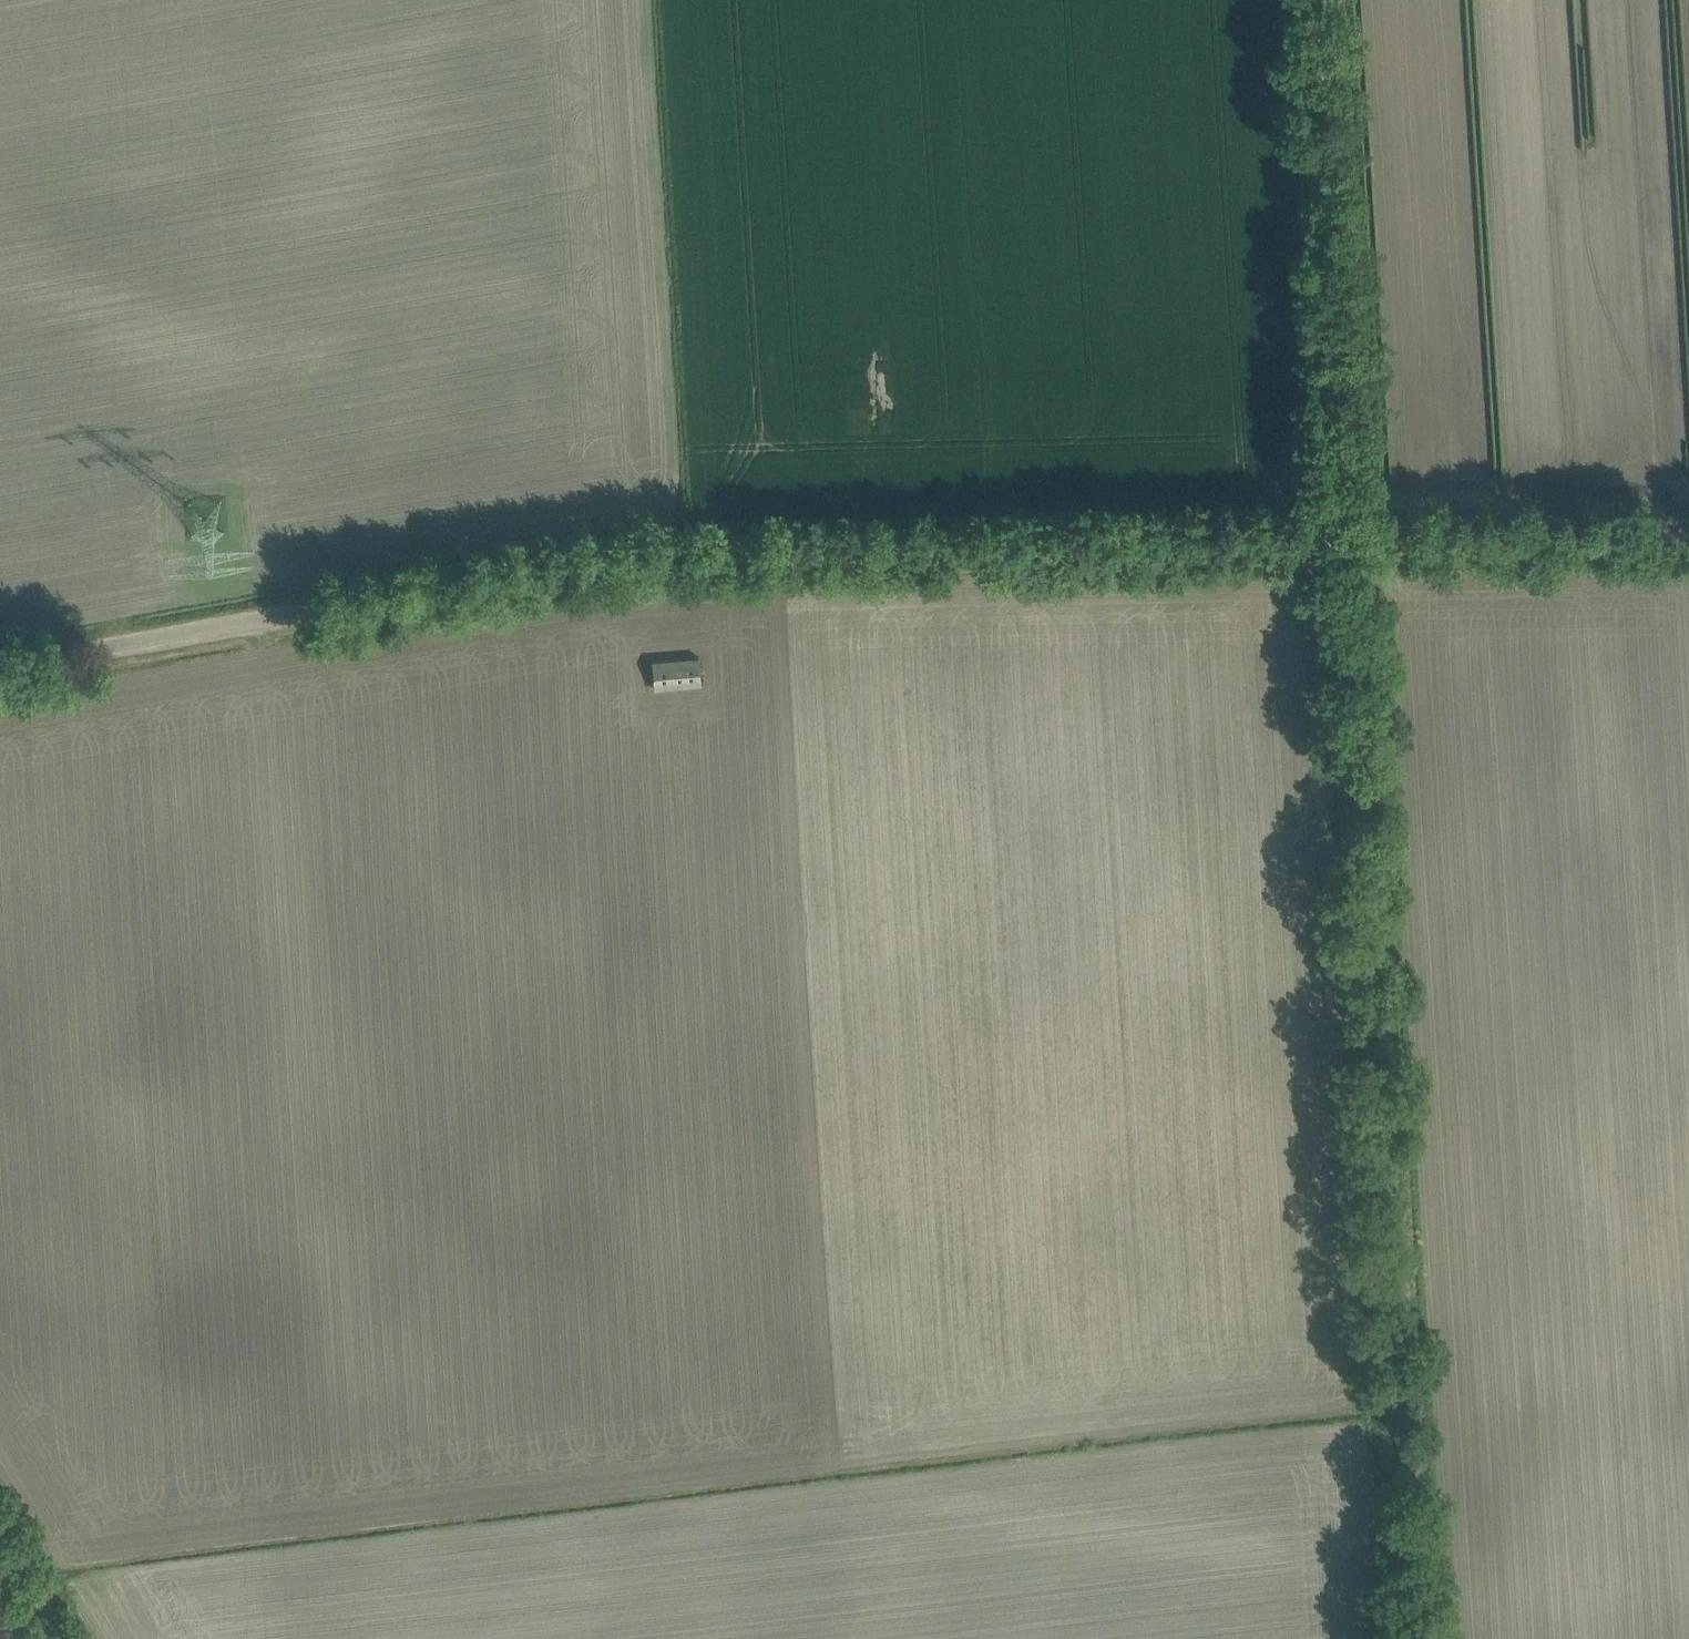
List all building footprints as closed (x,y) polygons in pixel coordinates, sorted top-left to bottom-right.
[(655,687),(702,683),(700,657),(653,661),(655,687)]
